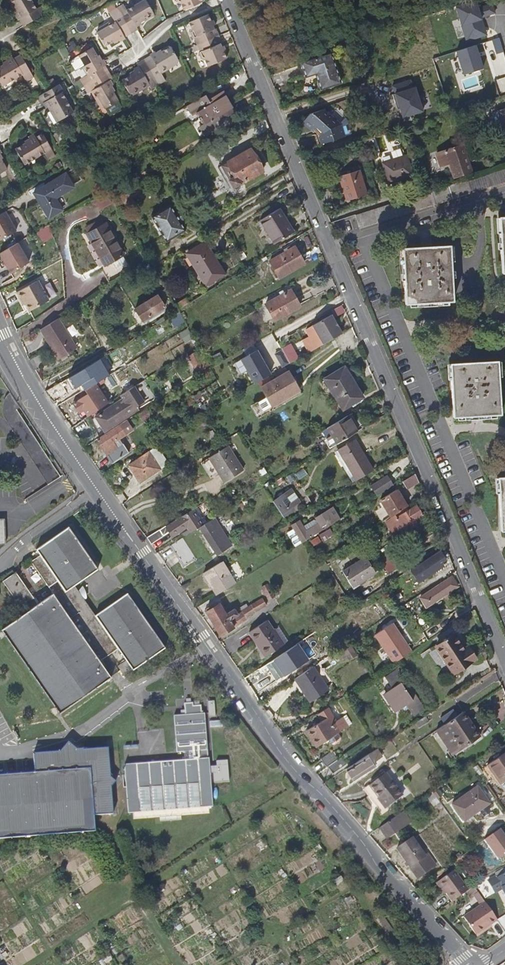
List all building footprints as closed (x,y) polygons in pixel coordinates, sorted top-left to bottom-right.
[(41,6),(37,8),(32,0),(10,0),(20,18),(18,19),(23,27),(45,14),(41,6)] [(200,0),(179,0),(180,2),(179,4),(182,10),(201,2),(200,0)] [(456,2),(464,41),(487,36),(483,17),(497,14),(494,2),(479,5),(478,0),(467,0),(456,2)] [(145,20),(152,16),(144,2),(126,12),(122,6),(115,10),(129,33),(135,29),(134,26),(139,24),(140,25),(145,22),(145,21),(145,20)] [(129,33),(115,10),(108,14),(114,26),(96,36),(104,50),(112,45),(113,47),(118,44),(117,42),(123,39),(122,37),(129,33)] [(197,43),(215,35),(212,28),(213,28),(207,13),(188,21),(190,27),(192,28),(195,35),(193,36),(197,43)] [(226,57),(219,43),(218,43),(215,35),(197,43),(189,47),(191,52),(199,49),(200,51),(201,50),(205,58),(204,58),(207,65),(226,57)] [(456,50),(463,74),(484,67),(477,43),(456,50)] [(105,73),(101,66),(100,66),(96,60),(98,59),(95,54),(94,55),(89,47),(76,55),(87,74),(78,79),(78,80),(82,86),(105,73)] [(157,71),(175,61),(167,47),(160,51),(159,49),(153,53),(153,55),(149,57),(149,58),(143,62),(156,84),(162,81),(157,71)] [(341,81),(332,51),(302,61),(307,76),(316,73),(321,88),(341,81)] [(19,54),(7,61),(6,59),(1,62),(2,64),(0,66),(0,81),(2,85),(21,74),(25,81),(32,77),(19,54)] [(156,84),(143,62),(136,66),(138,69),(132,73),(131,71),(126,74),(127,75),(119,80),(127,94),(145,83),(148,88),(156,84)] [(112,90),(109,85),(108,86),(105,82),(109,80),(105,73),(82,86),(86,93),(92,90),(102,108),(116,100),(111,91),(112,90)] [(392,86),(395,92),(414,84),(411,77),(392,86)] [(82,86),(78,80),(71,83),(75,90),(82,86)] [(485,84),(482,80),(477,82),(475,80),(469,83),(473,91),(485,84)] [(73,110),(62,91),(63,91),(58,83),(36,96),(40,104),(46,100),(48,104),(47,105),(50,111),(52,110),(57,119),(73,110)] [(393,93),(402,118),(424,110),(415,85),(393,93)] [(234,112),(222,91),(211,97),(212,99),(209,101),(205,94),(187,104),(193,114),(197,112),(203,123),(199,125),(204,135),(223,125),(218,117),(221,116),(223,118),(234,112)] [(345,136),(342,124),(325,109),(310,113),(303,121),(312,129),(313,127),(319,132),(323,143),(345,136)] [(61,153),(48,130),(36,137),(35,135),(30,138),(31,140),(21,146),(32,163),(51,151),(55,157),(61,153)] [(471,171),(462,145),(436,153),(440,167),(449,164),(453,177),(471,171)] [(264,171),(254,147),(219,162),(229,185),(264,171)] [(413,176),(407,155),(383,163),(389,183),(413,176)] [(504,181),(504,167),(356,215),(360,227),(504,181)] [(368,195),(360,170),(339,176),(347,201),(368,195)] [(62,209),(55,196),(73,186),(66,173),(33,191),(47,217),(62,209)] [(135,198),(132,192),(143,186),(139,180),(121,190),(128,202),(135,198)] [(175,212),(170,203),(150,214),(166,241),(185,230),(180,221),(175,212)] [(293,233),(279,209),(261,220),(274,243),(293,233)] [(14,230),(3,211),(0,213),(0,238),(14,230)] [(84,227),(87,232),(102,222),(99,217),(84,227)] [(134,271),(103,222),(102,222),(87,232),(86,233),(106,265),(102,268),(112,284),(134,271)] [(38,244),(52,236),(45,225),(32,232),(38,244)] [(16,241),(0,250),(0,256),(2,260),(4,263),(9,271),(27,261),(16,241)] [(221,276),(202,243),(187,252),(195,266),(191,269),(202,287),(221,276)] [(451,245),(403,247),(406,303),(454,301),(451,245)] [(278,277),(304,262),(295,246),(269,261),(278,277)] [(247,256),(244,250),(239,253),(242,259),(247,256)] [(47,299),(37,280),(16,291),(20,299),(22,298),(25,303),(28,310),(47,299)] [(169,290),(165,283),(155,288),(158,293),(160,296),(169,290)] [(300,305),(290,288),(264,303),(274,320),(300,305)] [(160,296),(158,293),(135,306),(142,318),(165,305),(160,296)] [(187,297),(176,304),(179,308),(190,302),(187,297)] [(175,312),(160,321),(164,327),(179,319),(175,312)] [(341,331),(332,315),(314,325),(324,341),(341,331)] [(77,349),(58,320),(40,331),(59,360),(77,349)] [(324,341),(314,325),(307,329),(317,346),(324,341)] [(139,344),(129,351),(133,356),(143,349),(139,344)] [(207,362),(200,349),(196,351),(204,364),(207,362)] [(254,383),(270,374),(264,364),(262,359),(263,358),(258,349),(240,359),(254,383)] [(282,367),(289,363),(281,350),(275,354),(282,367)] [(204,364),(196,351),(187,356),(196,372),(205,367),(204,364)] [(34,369),(47,362),(42,353),(29,360),(34,369)] [(500,360),(451,363),(454,419),(503,417),(500,360)] [(78,381),(98,369),(94,361),(73,374),(78,381)] [(362,396),(345,366),(324,378),(342,408),(362,396)] [(298,390),(287,371),(260,387),(271,405),(298,390)] [(66,389),(61,382),(50,389),(54,396),(66,389)] [(77,408),(92,399),(90,396),(100,390),(95,382),(84,389),(85,392),(72,400),(77,408)] [(97,435),(139,409),(137,406),(133,399),(127,403),(124,399),(89,421),(97,435)] [(139,409),(141,411),(145,408),(147,407),(143,402),(137,406),(139,409)] [(141,411),(137,413),(141,421),(149,416),(145,408),(141,411)] [(359,430),(350,413),(328,427),(331,433),(337,443),(359,430)] [(116,448),(112,441),(117,438),(131,429),(126,421),(96,439),(111,462),(127,452),(122,445),(116,448)] [(337,443),(331,433),(326,436),(332,446),(337,443)] [(117,438),(112,441),(116,448),(122,445),(117,438)] [(373,470),(354,440),(335,453),(350,476),(354,474),(358,480),(373,470)] [(159,446),(151,451),(161,468),(169,462),(159,446)] [(243,471),(228,446),(202,462),(211,477),(220,472),(226,482),(243,471)] [(151,451),(150,451),(130,463),(141,481),(161,468),(151,451)] [(293,473),(286,477),(289,482),(296,478),(293,473)] [(406,489),(418,482),(414,474),(402,482),(406,489)] [(395,485),(389,476),(373,485),(379,495),(395,485)] [(407,504),(397,488),(382,498),(392,514),(407,504)] [(294,508),(286,494),(273,502),(283,518),(293,511),(292,509),(294,508)] [(228,517),(248,505),(245,499),(224,512),(228,517)] [(400,533),(421,520),(418,516),(425,512),(419,502),(411,507),(410,505),(400,512),(401,513),(397,515),(397,514),(391,518),(400,533)] [(208,522),(199,506),(188,513),(189,514),(167,527),(166,526),(146,538),(150,543),(169,531),(172,536),(193,524),(196,529),(208,522)] [(321,531),(341,519),(334,507),(317,517),(319,520),(320,521),(307,529),(305,526),(302,520),(293,525),(303,541),(321,531)] [(232,547),(215,517),(200,527),(217,556),(232,547)] [(307,529),(320,521),(319,520),(316,519),(305,526),(307,529)] [(128,591),(95,613),(75,584),(99,568),(69,524),(35,546),(41,555),(32,560),(52,590),(36,600),(16,572),(4,581),(24,610),(0,626),(0,628),(61,719),(115,682),(104,665),(121,654),(130,667),(123,672),(129,682),(170,654),(128,591)] [(303,541),(293,525),(289,527),(299,544),(303,541)] [(335,533),(331,527),(323,532),(327,538),(335,533)] [(195,560),(182,537),(169,545),(183,567),(195,560)] [(441,562),(445,560),(439,552),(411,570),(419,582),(431,574),(429,570),(441,562)] [(389,574),(402,566),(393,553),(380,561),(389,574)] [(376,569),(367,556),(343,571),(352,585),(376,569)] [(429,570),(431,574),(444,566),(441,562),(429,570)] [(235,584),(222,563),(204,573),(218,595),(235,584)] [(426,607),(457,586),(451,577),(420,598),(426,607)] [(274,596),(266,583),(260,587),(269,600),(274,596)] [(246,617),(266,605),(261,598),(247,607),(245,604),(240,607),(243,612),(246,617)] [(220,636),(247,618),(246,617),(243,612),(238,615),(232,605),(223,611),(219,604),(205,613),(220,636)] [(373,620),(366,610),(358,614),(365,625),(373,620)] [(284,645),(268,620),(249,632),(256,643),(258,641),(267,656),(284,645)] [(404,639),(393,623),(376,635),(394,663),(412,651),(406,642),(404,643),(402,640),(404,639)] [(475,658),(467,647),(463,650),(453,635),(436,646),(453,672),(475,658)] [(267,656),(258,641),(256,643),(265,657),(267,656)] [(276,679),(308,659),(297,643),(266,663),(276,679)] [(352,658),(359,653),(354,646),(344,652),(345,654),(343,656),(345,659),(350,655),(352,658)] [(327,692),(312,668),(294,680),(310,703),(327,692)] [(422,708),(407,684),(401,688),(396,680),(397,669),(383,678),(390,688),(381,694),(392,709),(404,701),(412,714),(422,708)] [(444,724),(456,716),(452,710),(440,718),(444,724)] [(480,737),(463,712),(456,716),(444,724),(436,730),(453,755),(480,737)] [(214,808),(211,759),(198,759),(198,752),(211,751),(208,714),(176,716),(178,753),(191,752),(191,760),(125,764),(128,814),(214,808)] [(308,752),(339,731),(335,725),(329,728),(319,714),(309,720),(313,727),(298,737),(308,752)] [(429,722),(426,717),(416,723),(419,728),(429,722)] [(113,788),(117,783),(112,779),(110,748),(80,750),(71,743),(63,752),(36,754),(37,773),(0,776),(0,839),(97,831),(96,817),(115,815),(113,788)] [(353,780),(374,765),(372,762),(384,754),(379,748),(346,769),(353,780)] [(327,766),(343,756),(337,749),(322,759),(327,766)] [(504,783),(504,753),(487,765),(501,786),(504,783)] [(332,774),(347,764),(343,756),(327,766),(332,774)] [(403,799),(387,775),(370,787),(374,793),(368,797),(380,815),(403,799)] [(488,802),(477,786),(452,803),(464,819),(488,802)] [(439,791),(434,794),(438,800),(443,797),(439,791)] [(427,799),(430,803),(436,799),(433,795),(427,799)] [(436,799),(430,803),(437,813),(444,809),(436,799)] [(388,839),(407,825),(400,815),(381,829),(388,839)] [(483,840),(498,860),(504,854),(504,837),(499,829),(483,840)] [(425,857),(412,839),(397,850),(410,868),(412,867),(423,859),(425,857)] [(436,865),(429,854),(425,857),(423,859),(412,867),(420,877),(436,865)] [(459,858),(452,863),(454,866),(461,861),(459,858)] [(468,889),(453,870),(438,882),(446,893),(452,901),(467,890),(468,889)] [(499,879),(494,883),(504,899),(504,887),(499,879)] [(446,893),(438,882),(435,884),(443,895),(446,893)] [(472,896),(478,891),(473,885),(468,889),(467,890),(472,896)] [(476,935),(497,920),(485,902),(464,917),(476,935)]
